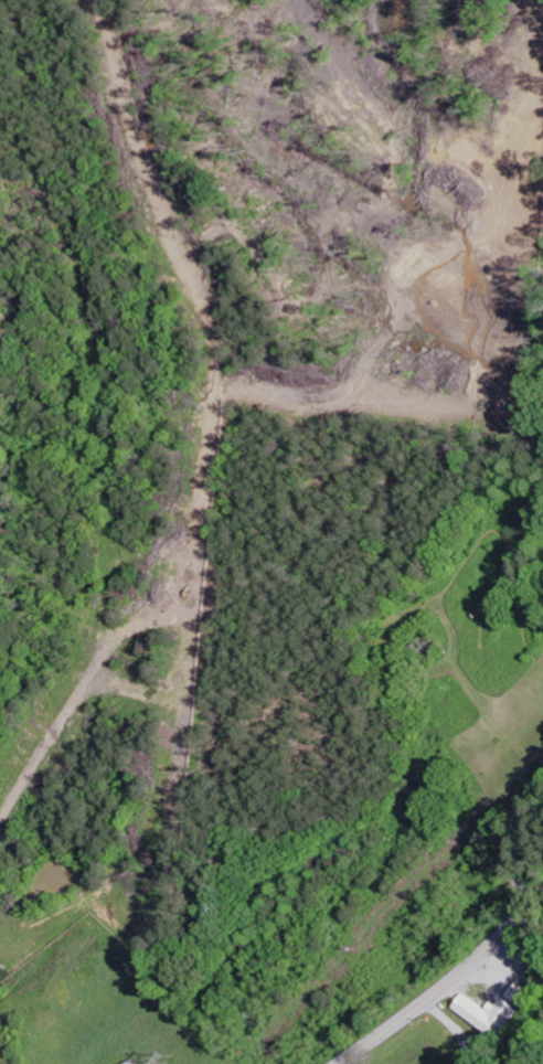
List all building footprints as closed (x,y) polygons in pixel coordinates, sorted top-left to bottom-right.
[(510,996),(532,1012),(542,997),(521,981),(510,996)] [(490,1009),(467,992),(456,1006),(501,1039),(523,1010),(507,998),(501,1005),(496,1001),(490,1009)]
